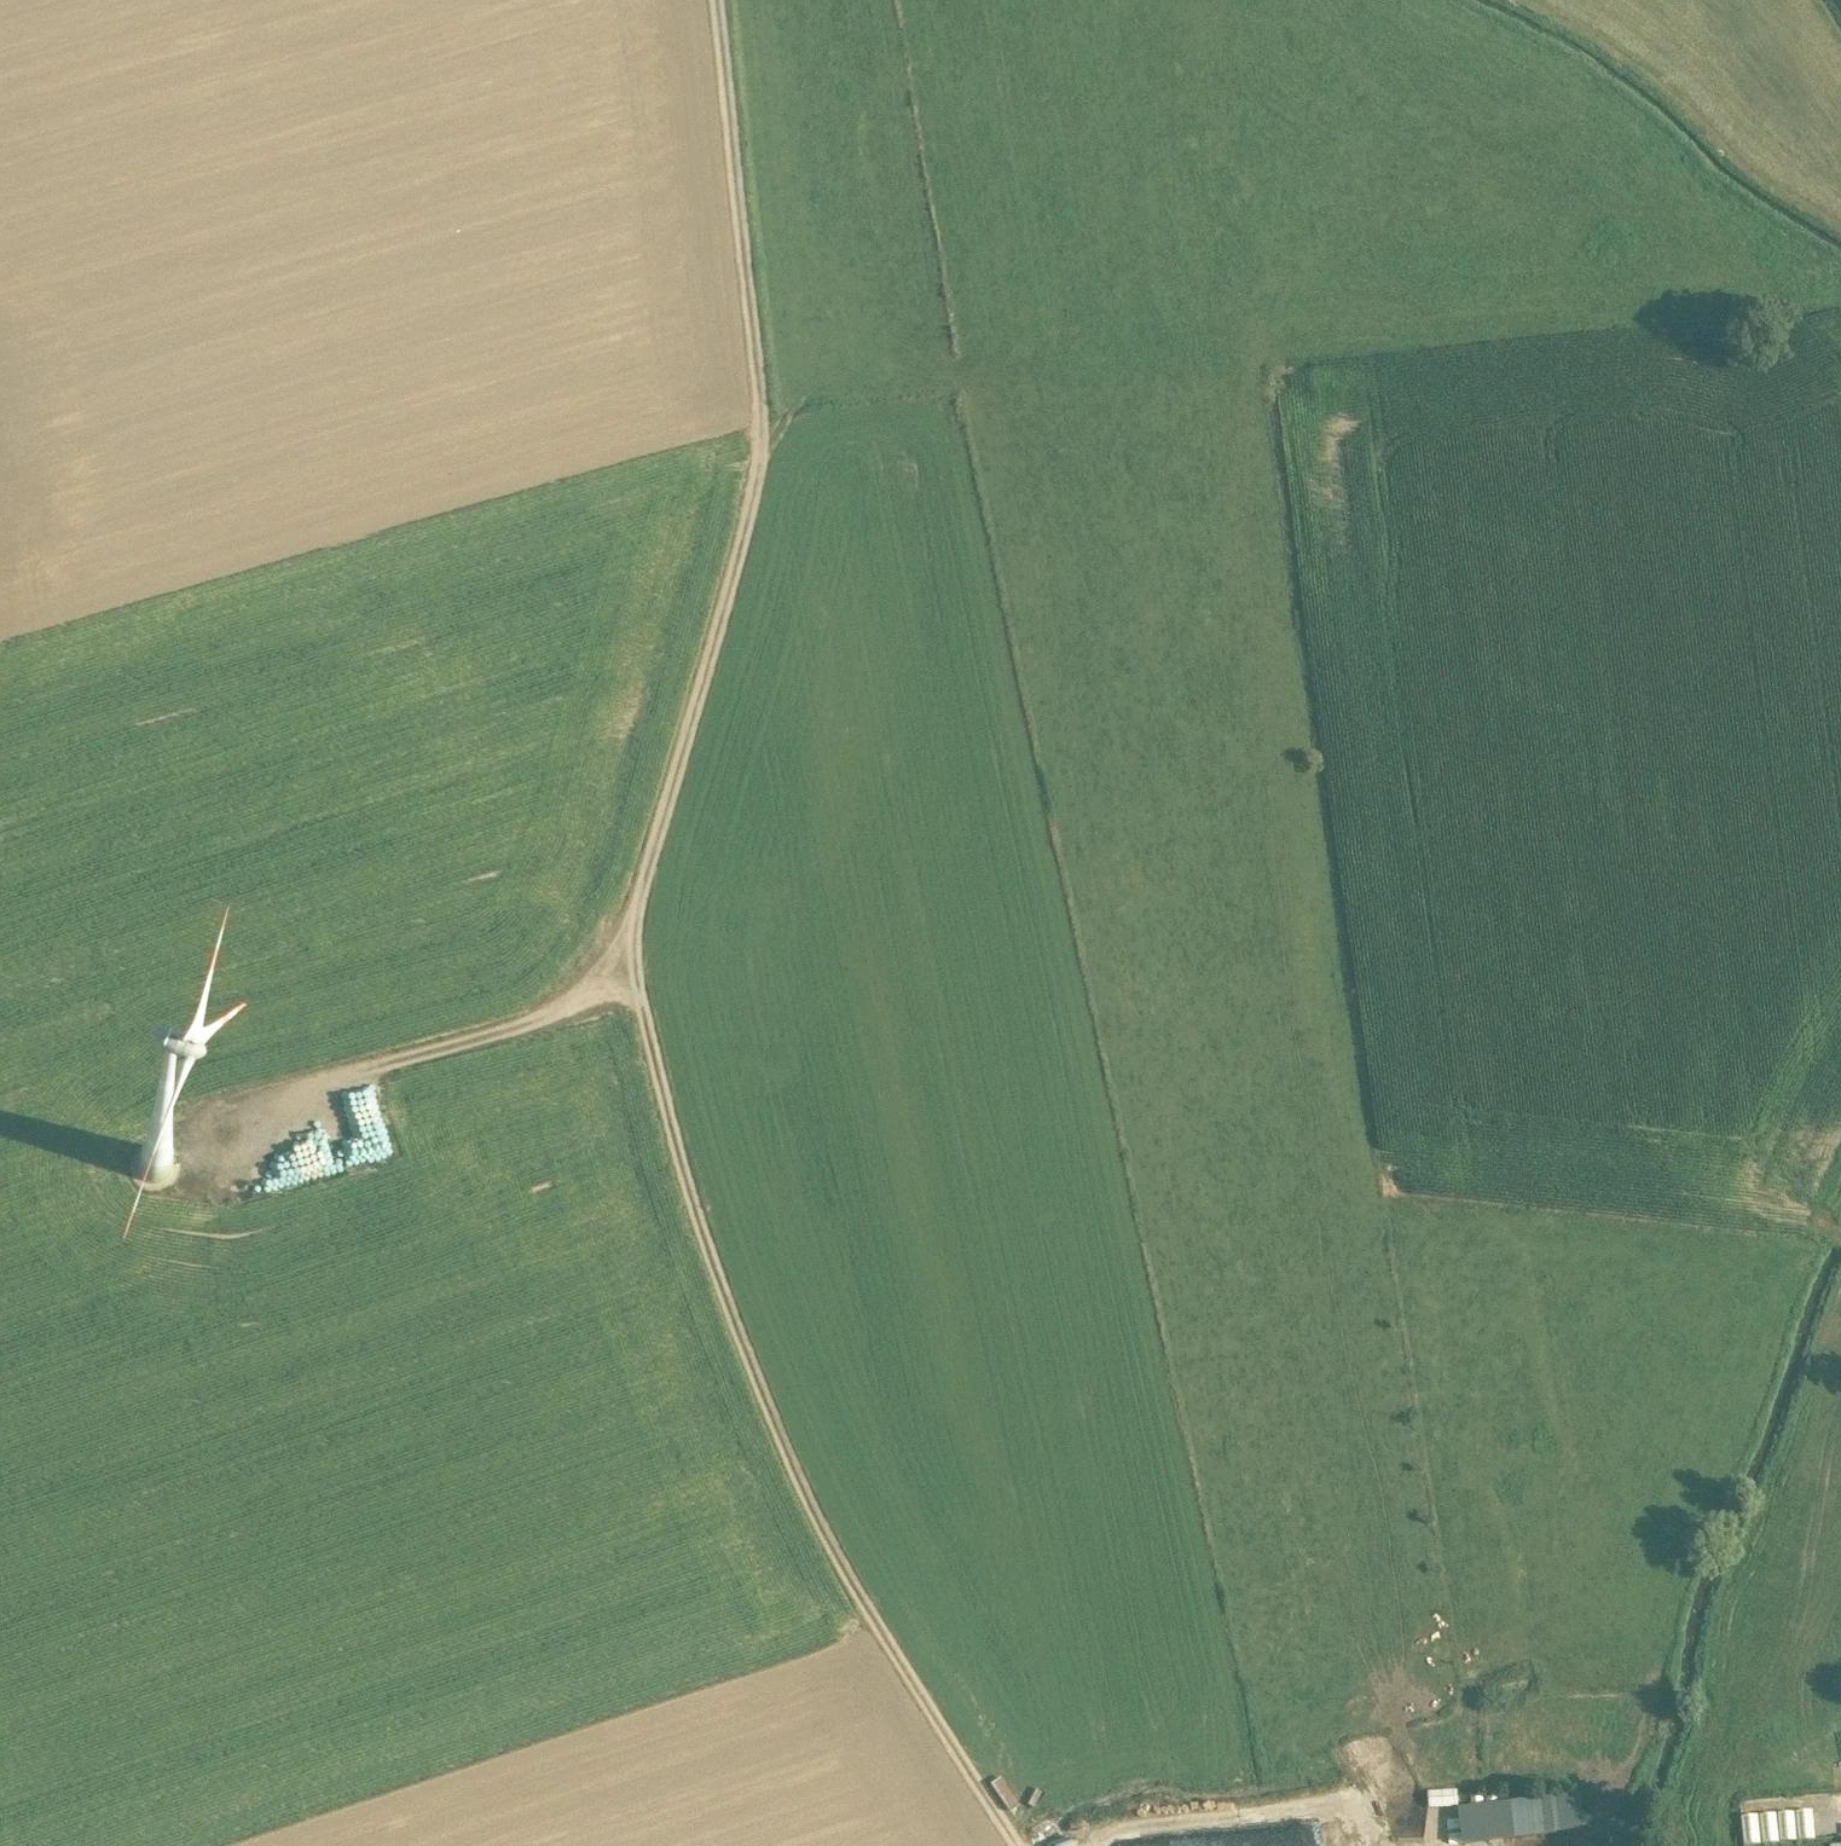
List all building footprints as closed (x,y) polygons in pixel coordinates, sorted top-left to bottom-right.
[(1427,1805),(1455,1807),(1455,1793),(1428,1791),(1427,1805)] [(1741,1803),(1745,1845),(1752,1845),(1840,1838),(1840,1793),(1741,1803)] [(1486,1833),(1488,1845),(1601,1845),(1597,1820),(1486,1833)]
